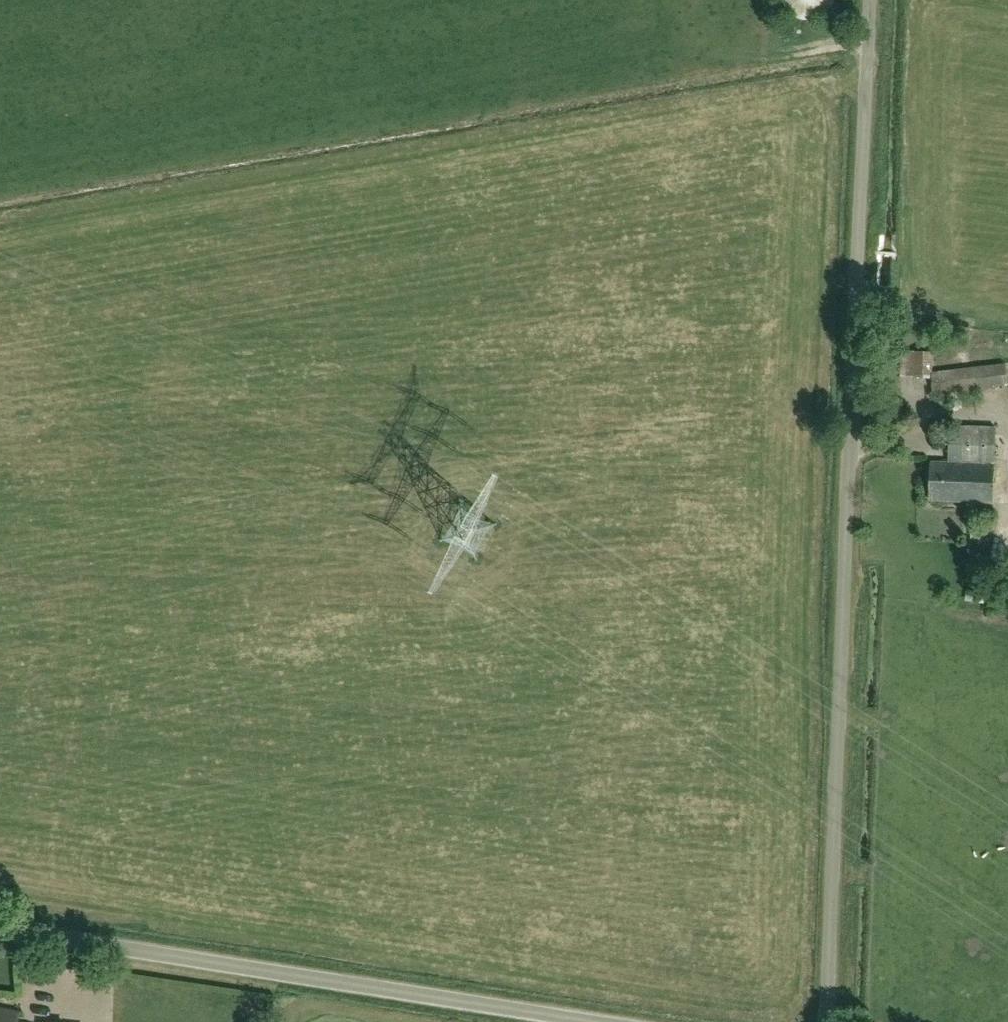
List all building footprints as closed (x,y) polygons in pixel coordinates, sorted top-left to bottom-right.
[(931,378),(931,351),(901,349),(900,374),(931,378)] [(956,398),(956,391),(1007,385),(1005,362),(932,372),(932,394),(944,393),(946,400),(956,398)] [(993,503),(996,428),(950,426),(949,462),(931,462),(930,501),(993,503)] [(20,1013),(0,1009),(0,1021),(18,1021),(20,1013)]
